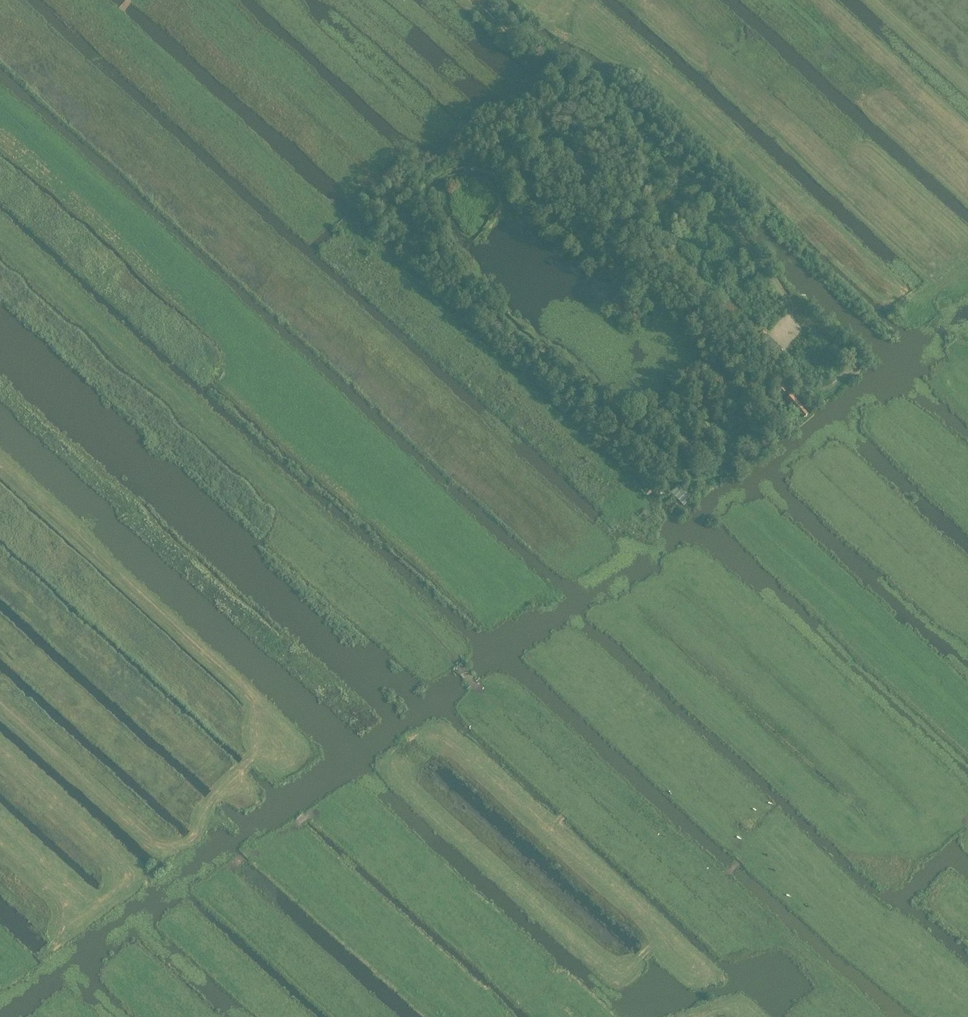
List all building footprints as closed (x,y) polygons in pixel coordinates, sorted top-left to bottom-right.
[(703,209),(704,210),(710,204),(701,194),(701,195),(695,201),(703,209)] [(763,339),(759,344),(774,356),(776,355),(781,349),(766,336),(763,339)] [(778,383),(774,388),(782,396),(787,392),(778,383)] [(792,395),(786,400),(799,414),(799,413),(804,418),(808,414),(803,409),(804,408),(792,395)]
